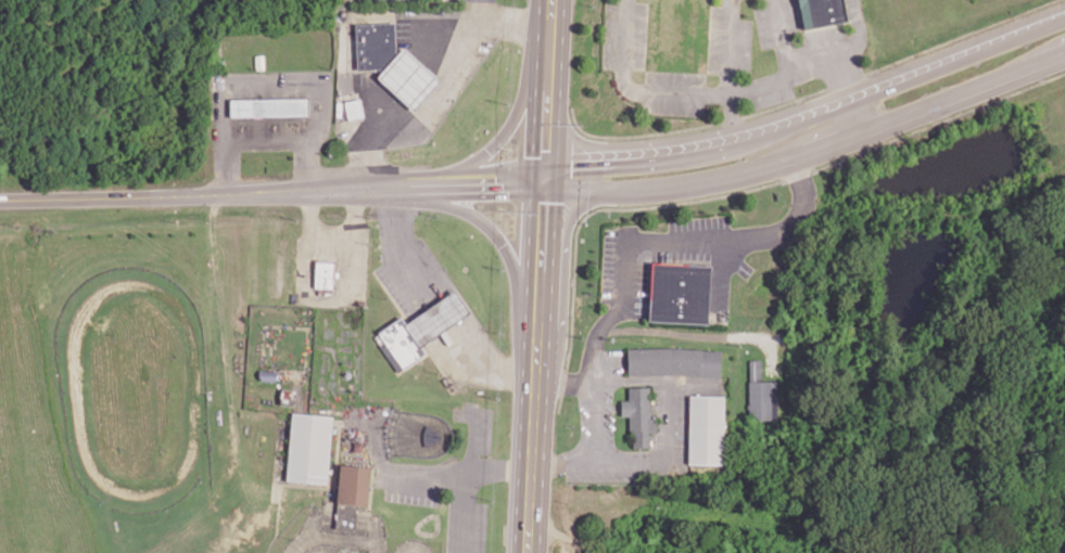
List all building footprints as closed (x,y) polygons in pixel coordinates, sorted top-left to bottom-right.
[(801,29),(845,21),(841,0),(796,0),(801,29)] [(356,69),(384,68),(376,77),(413,111),(440,81),(403,47),(395,55),(395,23),(355,23),(356,69)] [(308,115),(308,98),(229,99),(230,117),(308,115)] [(343,101),(347,120),(363,117),(360,99),(343,101)] [(332,292),(333,262),(316,261),(315,292),(332,292)] [(649,321),(708,323),(710,265),(651,263),(649,321)] [(404,323),(401,317),(377,331),(401,369),(425,353),(420,345),(469,314),(454,291),(404,323)] [(627,375),(720,375),(720,348),(627,348),(627,375)] [(776,420),(777,381),(761,381),(761,359),(749,359),(748,419),(776,420)] [(649,387),(628,387),(628,400),(620,400),(621,416),(630,416),(631,447),(650,447),(649,432),(656,432),(656,418),(650,418),(649,387)] [(688,464),(723,464),(725,396),(689,395),(688,464)] [(328,483),(331,415),(290,413),(287,481),(328,483)] [(370,466),(339,464),(335,528),(355,529),(357,504),(367,505),(370,466)]
